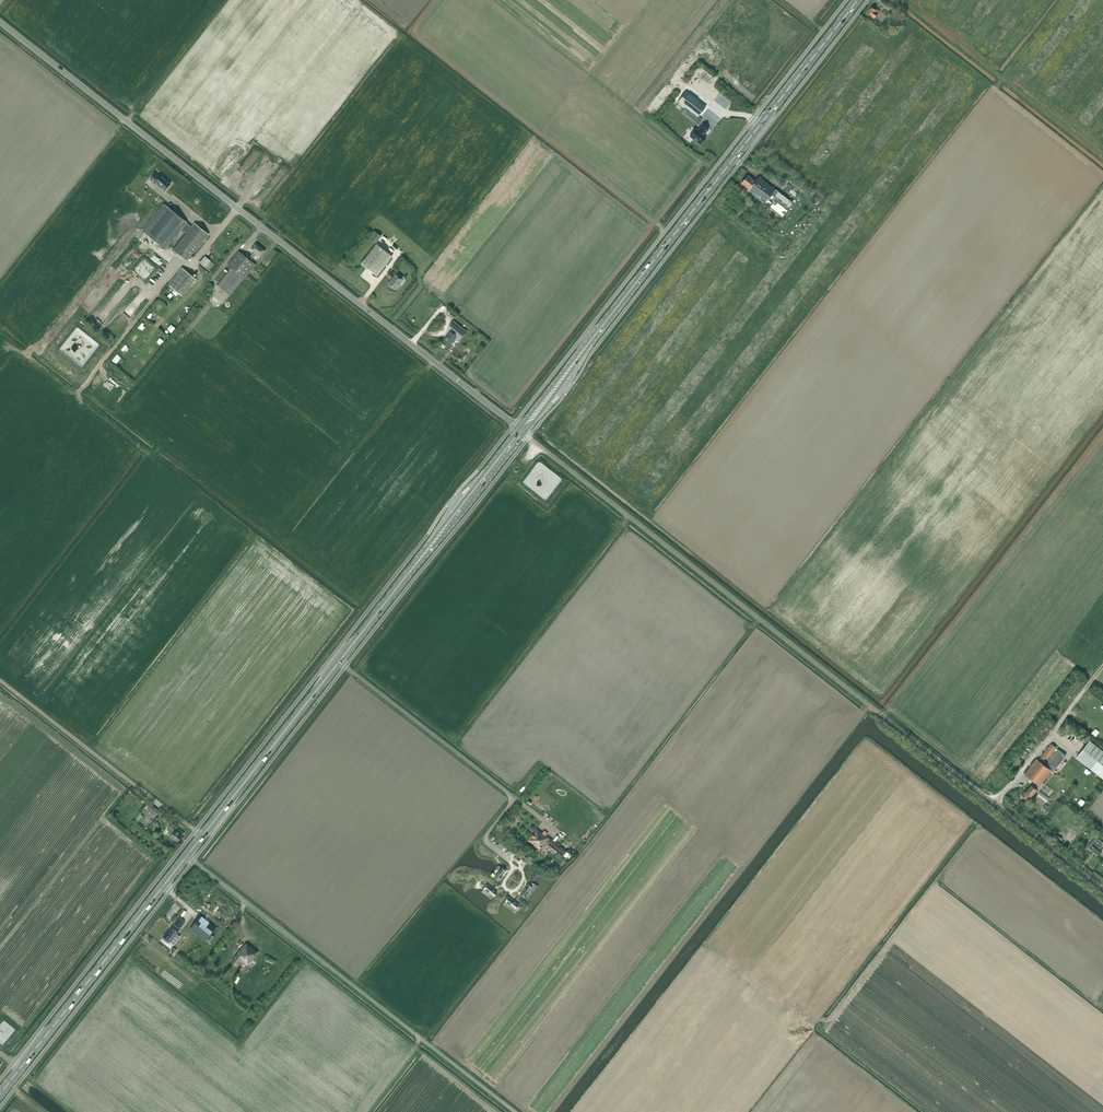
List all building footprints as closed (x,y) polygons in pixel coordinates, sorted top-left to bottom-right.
[(883,1),(880,5),(887,9),(889,6),(883,1)] [(873,7),(868,14),(874,19),(881,11),(877,8),(876,10),(873,7)] [(687,92),(679,103),(699,118),(707,108),(687,92)] [(696,129),(690,136),(700,144),(706,137),(703,135),(704,134),(709,129),(703,124),(698,130),(696,129)] [(165,191),(171,184),(161,176),(160,177),(155,174),(151,180),(156,184),(157,184),(165,191)] [(751,187),(756,181),(748,176),(742,184),(748,189),(747,190),(755,197),(759,193),(751,187)] [(759,193),(755,197),(762,202),(761,205),(763,206),(764,204),(782,218),(793,203),(759,177),(756,181),(751,187),(759,193)] [(181,228),(187,233),(192,226),(165,204),(144,231),(165,248),(181,228)] [(195,223),(192,226),(187,233),(174,249),(187,260),(208,234),(195,223)] [(374,230),(369,237),(376,242),(381,236),(374,230)] [(249,259),(252,261),(255,256),(259,259),(265,250),(256,243),(251,249),(254,252),(249,259)] [(376,243),(361,263),(377,276),(392,256),(376,243)] [(256,264),(252,261),(249,259),(239,250),(228,264),(232,268),(217,286),(230,296),(245,278),(256,264)] [(205,256),(200,262),(206,267),(211,261),(205,256)] [(182,268),(169,285),(182,296),(196,279),(182,268)] [(396,274),(388,284),(394,289),(397,286),(398,287),(400,284),(401,285),(404,281),(405,279),(404,276),(402,275),(401,277),(396,274)] [(450,331),(441,343),(448,348),(459,334),(462,337),(467,331),(453,320),(449,326),(456,332),(454,334),(450,331)] [(1090,740),(1076,758),(1102,779),(1102,750),(1090,740)] [(1052,744),(1039,761),(1043,765),(1057,748),(1052,744)] [(1035,783),(1039,786),(1040,787),(1043,783),(1044,784),(1046,782),(1045,780),(1052,772),(1039,761),(1037,760),(1025,775),(1035,783)] [(1039,786),(1035,783),(1032,787),(1032,786),(1026,793),(1025,792),(1022,796),(1027,800),(1030,797),(1031,798),(1037,791),(1036,790),(1039,786)] [(1043,791),(1040,796),(1048,803),(1052,799),(1043,791)] [(1045,804),(1043,808),(1049,812),(1051,809),(1045,804)] [(149,806),(146,810),(155,817),(158,812),(149,806)] [(169,827),(167,830),(169,832),(168,834),(171,836),(171,837),(178,842),(182,836),(172,828),(172,829),(169,827)] [(537,829),(528,840),(540,849),(543,846),(545,847),(547,844),(551,839),(548,838),(549,838),(546,836),(548,833),(544,830),(542,833),(537,829)] [(1091,849),(1091,850),(1099,856),(1102,851),(1099,849),(1102,846),(1101,845),(1102,842),(1096,837),(1088,847),(1091,849)] [(551,839),(547,844),(563,856),(567,851),(551,839)] [(493,877),(498,881),(506,871),(501,867),(493,877)] [(494,896),(497,892),(487,884),(484,888),(494,896)] [(520,894),(525,898),(533,888),(528,884),(520,894)] [(515,910),(519,905),(508,897),(504,902),(515,910)] [(201,916),(190,929),(206,941),(216,928),(201,916)] [(179,918),(173,926),(177,930),(184,921),(179,918)] [(167,932),(163,936),(171,942),(179,931),(177,930),(173,926),(172,926),(167,933),(167,932)] [(246,943),(231,961),(237,966),(241,960),(248,965),(258,952),(250,945),(249,946),(246,943)] [(15,1031),(11,1029),(10,1032),(2,1027),(0,1030),(0,1041),(6,1045),(15,1031)]
